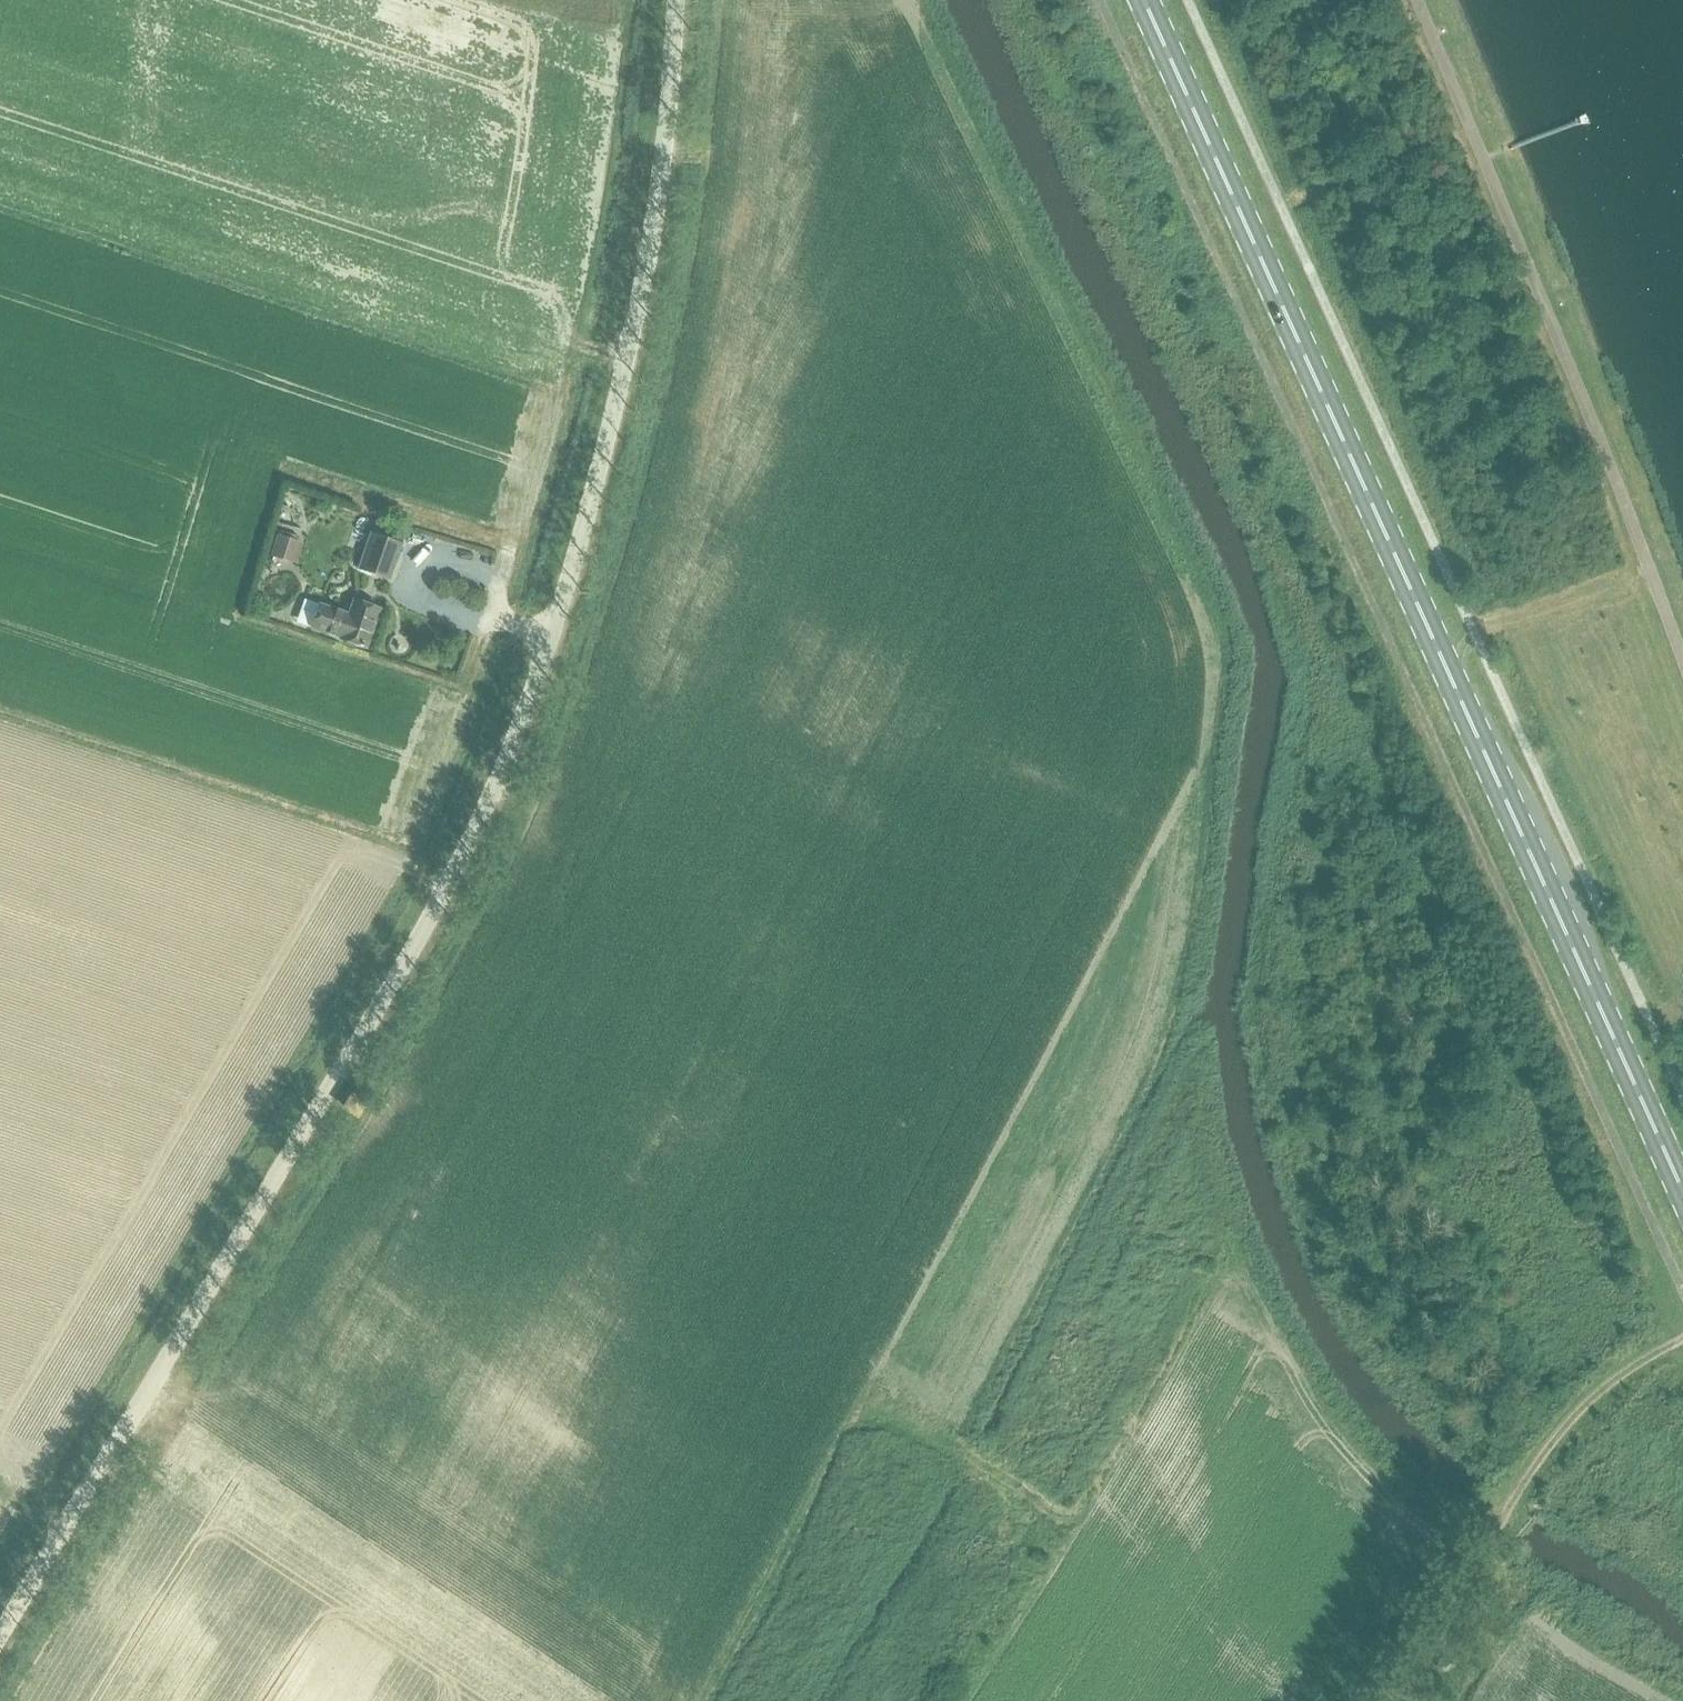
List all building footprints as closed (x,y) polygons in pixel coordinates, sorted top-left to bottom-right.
[(359,568),(389,578),(401,544),(371,533),(359,568)] [(272,557),(293,563),(300,540),(279,534),(272,557)] [(310,627),(341,638),(341,639),(342,640),(344,644),(353,647),(356,645),(364,648),(378,608),(355,600),(349,615),(319,604),(310,627)] [(278,1064),(287,1045),(279,1041),(269,1060),(278,1064)] [(344,1107),(356,1115),(365,1101),(353,1094),(344,1107)]
